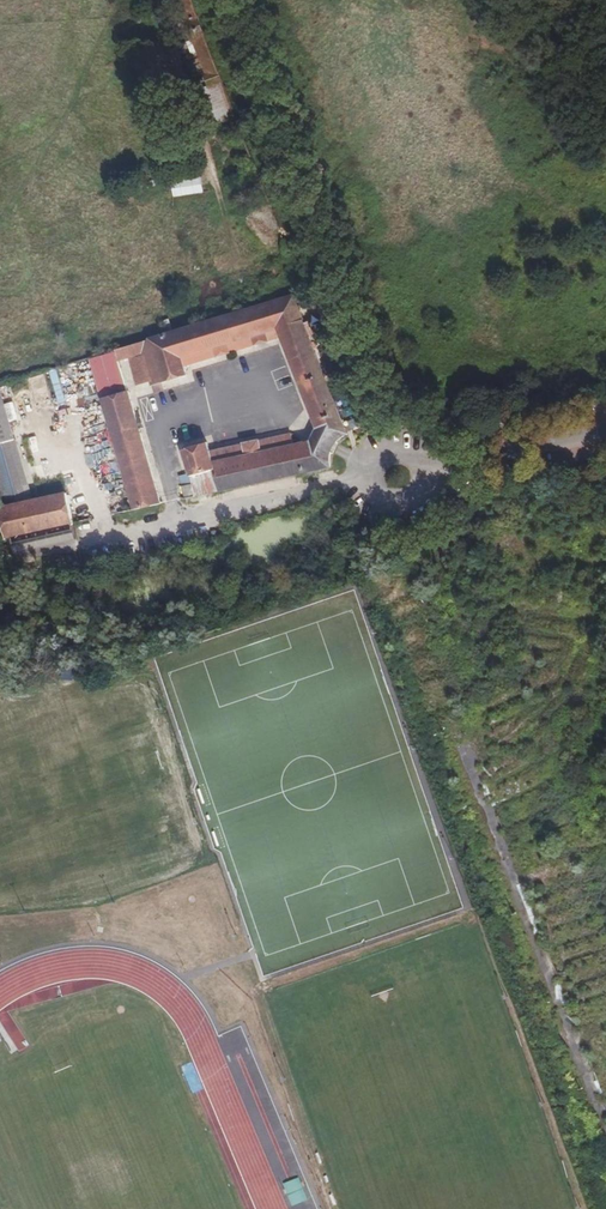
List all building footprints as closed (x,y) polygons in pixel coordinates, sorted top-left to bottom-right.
[(191,0),(180,0),(178,1),(187,23),(182,25),(189,43),(194,42),(208,79),(203,81),(207,91),(212,89),(215,96),(226,91),(191,0)] [(201,176),(172,180),(174,196),(204,192),(201,176)] [(113,479),(123,513),(167,503),(125,363),(143,359),(149,385),(159,383),(161,386),(192,376),(187,365),(268,340),(288,334),(291,340),(311,396),(323,429),(319,437),(316,443),(301,447),(298,434),(217,453),(215,444),(191,450),(198,477),(223,472),(226,489),(339,464),(340,450),(341,450),(356,433),(302,295),(96,359),(131,474),(113,479)] [(5,540),(75,521),(66,489),(32,498),(1,387),(0,387),(0,521),(5,540)] [(198,477),(203,494),(226,489),(223,472),(198,477)] [(192,484),(182,485),(184,496),(194,495),(192,484)] [(291,1204),(306,1198),(298,1176),(283,1181),(291,1204)]
